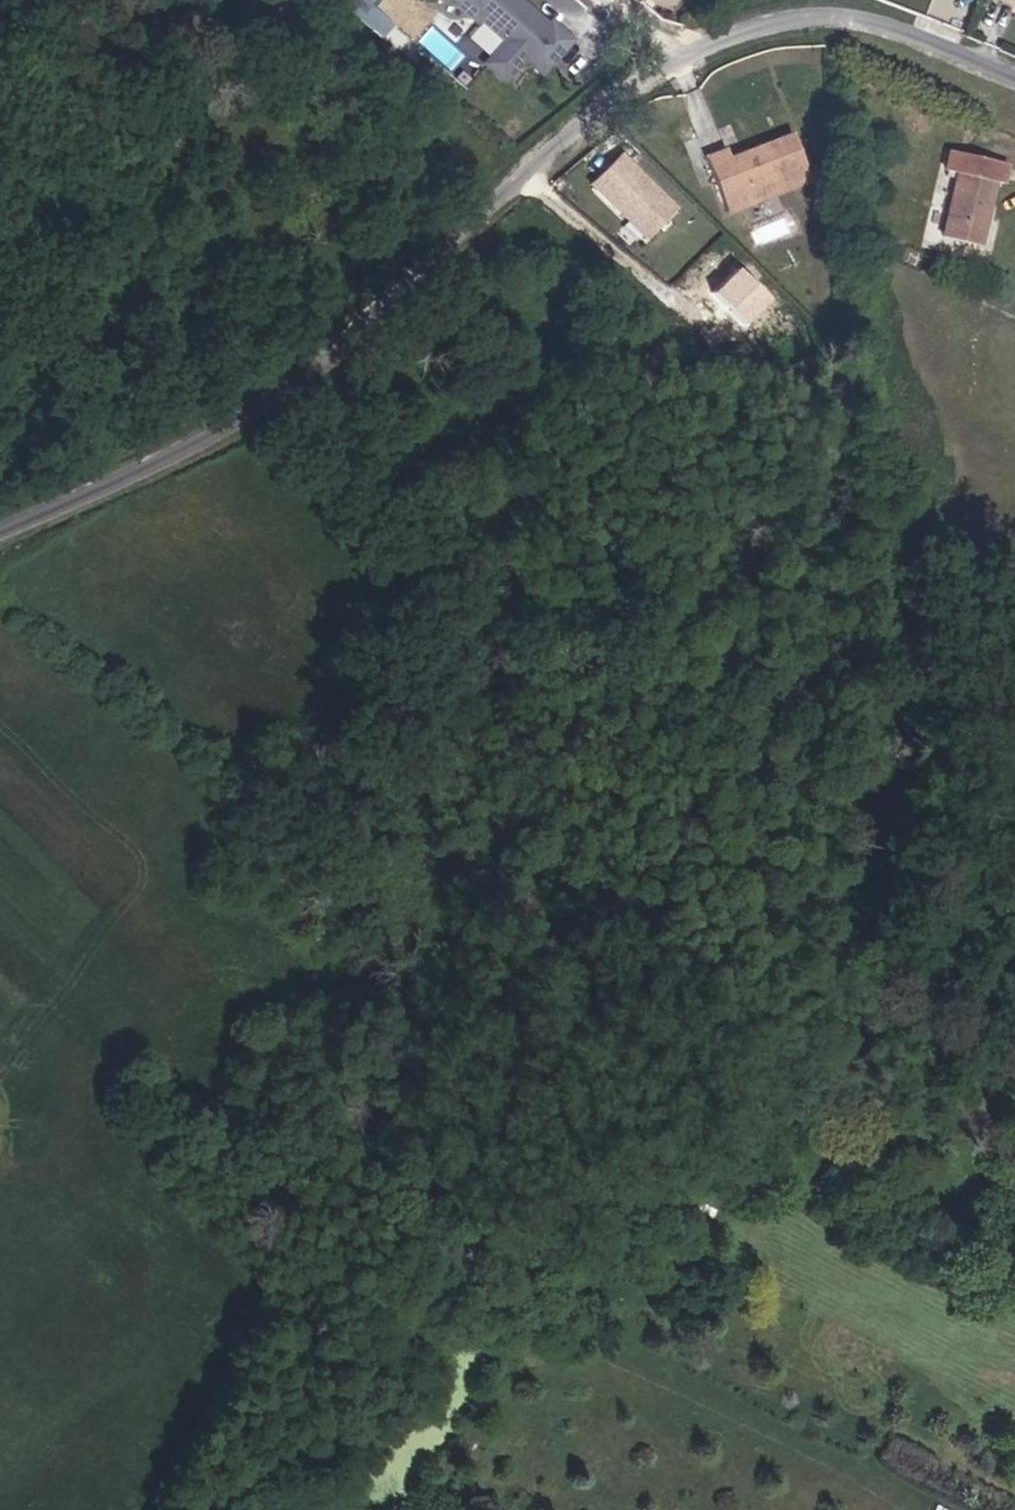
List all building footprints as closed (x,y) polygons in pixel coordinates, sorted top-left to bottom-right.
[(343,14),(355,0),(326,0),(343,14)] [(366,0),(355,0),(343,14),(357,27),(374,7),(366,0)] [(455,9),(481,32),(484,29),(507,49),(487,72),(506,89),(526,66),(545,82),(573,49),(555,33),(547,42),(531,28),(536,22),(510,0),(463,0),(455,9)] [(770,141),(768,135),(746,142),(764,199),(850,173),(833,120),(770,141)] [(669,221),(701,193),(649,134),(617,162),(669,221)] [(978,159),(974,178),(986,181),(971,243),(1007,251),(1014,219),(1014,168),(978,159)]
